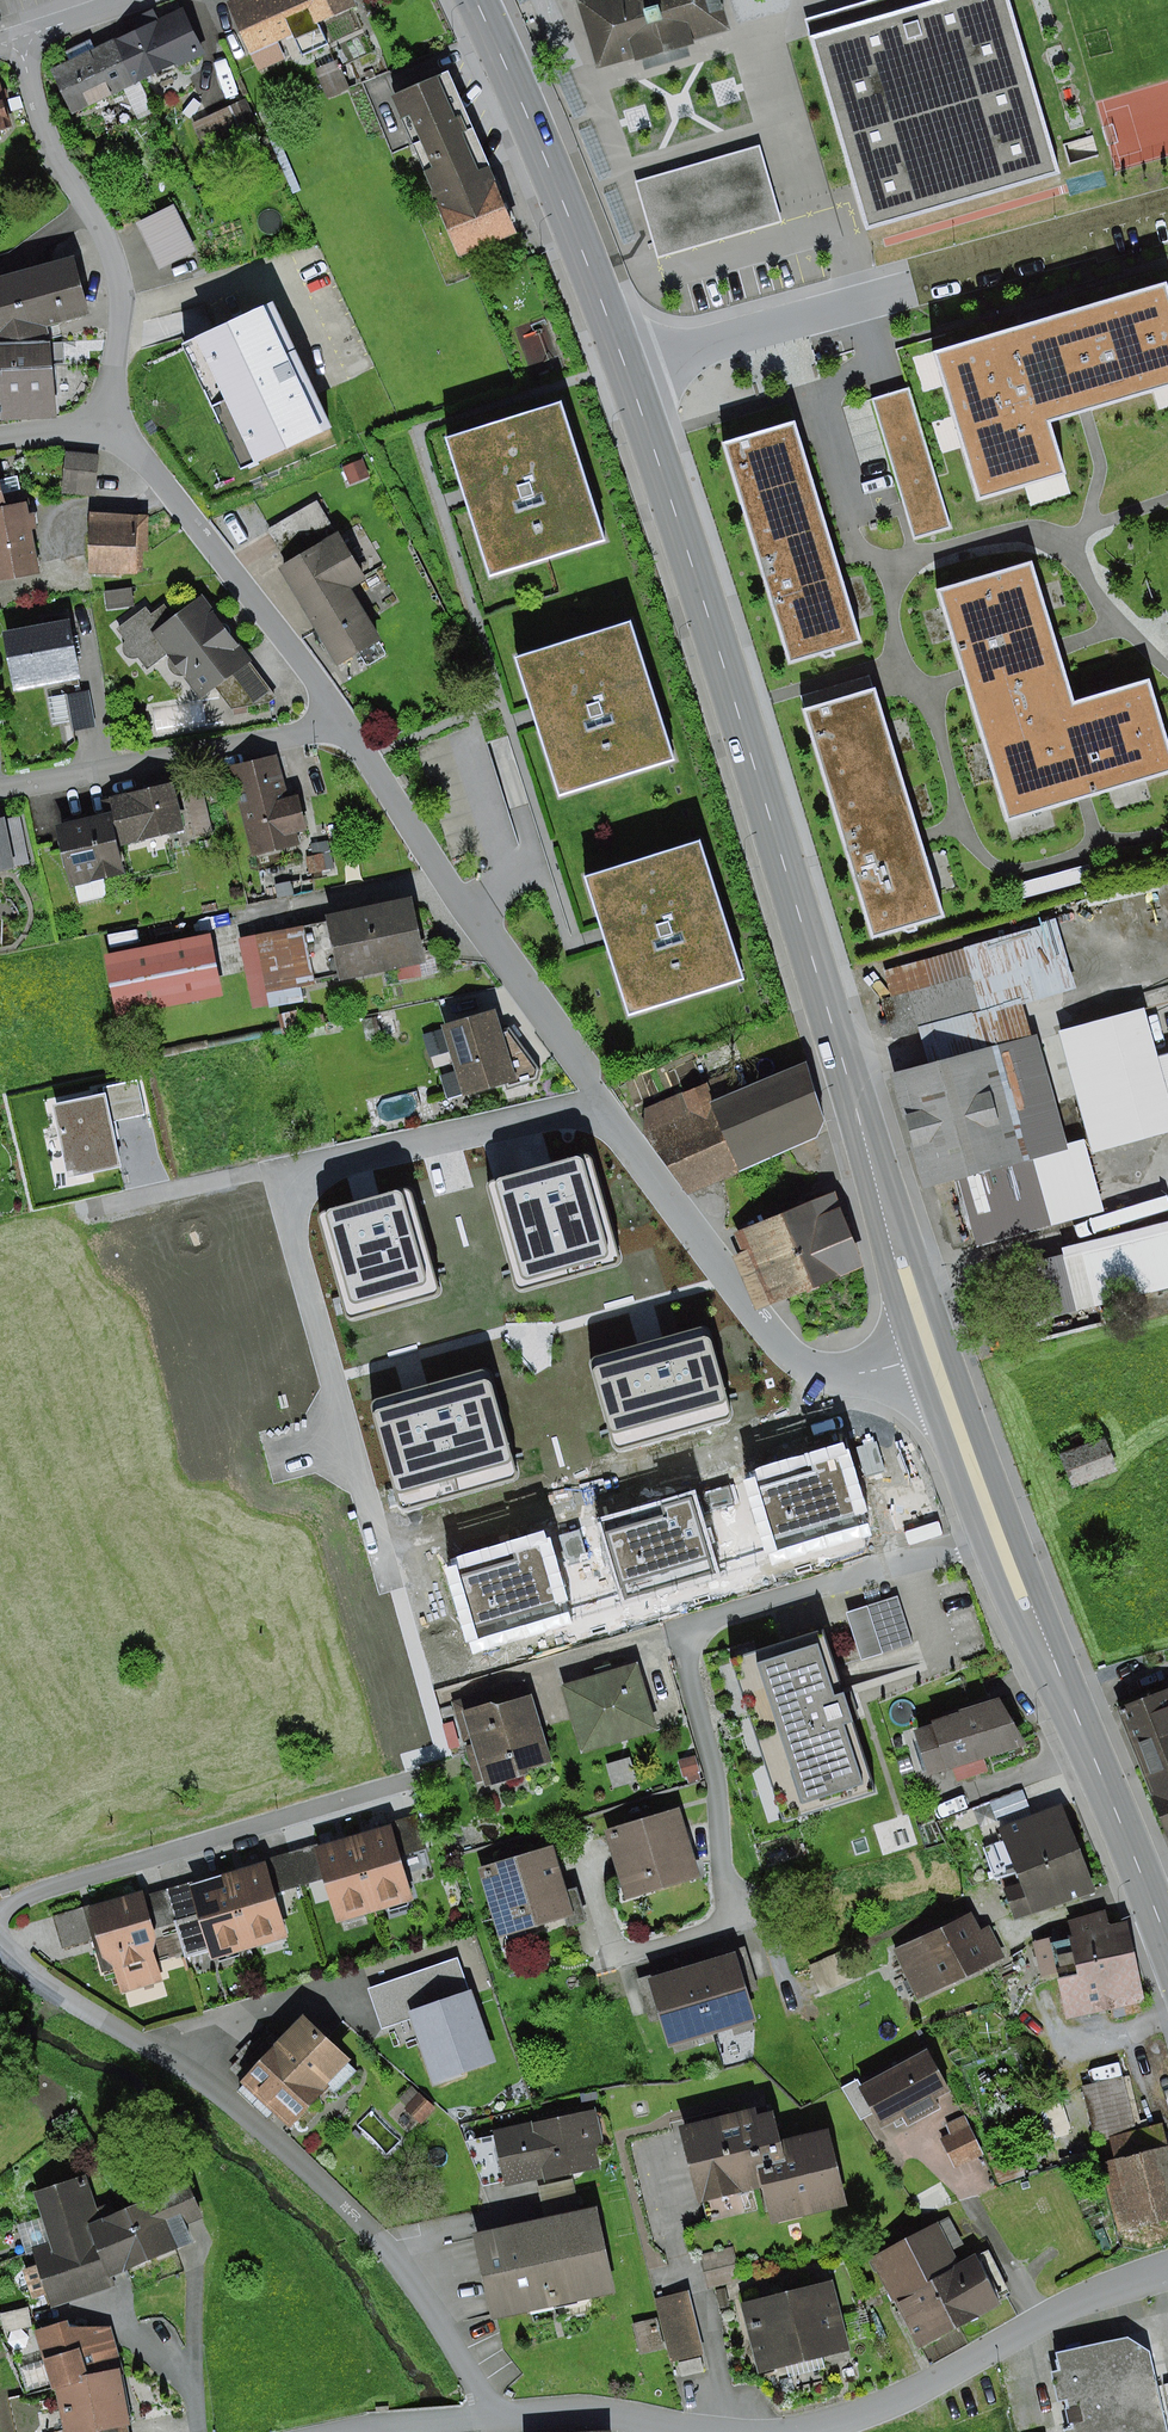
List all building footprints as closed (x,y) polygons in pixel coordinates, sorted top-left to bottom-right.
[(227,1),(257,70),(285,58),(277,41),(292,34),(303,55),(327,43),(317,23),(356,6),(353,0),(230,0),(227,1)] [(597,68),(732,31),(723,0),(578,0),(597,68)] [(811,36),(935,0),(869,0),(806,18),(811,36)] [(811,36),(867,228),(1060,172),(1010,0),(935,0),(811,36)] [(136,29),(116,38),(138,82),(174,64),(177,70),(207,56),(183,8),(158,20),(153,9),(132,19),(136,29)] [(138,82),(116,38),(95,49),(90,39),(64,51),(69,60),(51,69),(72,112),(124,88),(138,82)] [(337,60),(316,69),(329,98),(350,89),(337,60)] [(447,71),(392,94),(432,190),(487,167),(447,71)] [(152,113),(138,82),(124,88),(138,120),(152,113)] [(12,127),(0,84),(0,130),(12,127)] [(245,100),(192,123),(203,147),(256,124),(245,100)] [(764,141),(641,175),(663,251),(786,217),(764,141)] [(487,167),(432,190),(460,256),(515,233),(487,167)] [(174,204),(137,222),(159,268),(196,250),(174,204)] [(0,277),(0,343),(48,340),(47,326),(89,313),(74,257),(0,277)] [(928,350),(973,502),(1059,477),(1042,417),(1167,380),(1167,280),(928,350)] [(185,344),(184,345),(243,472),(333,430),(273,303),(219,329),(185,344)] [(48,340),(0,343),(0,371),(50,367),(50,362),(64,361),(63,343),(48,344),(48,340)] [(0,371),(0,399),(0,403),(1,421),(54,418),(50,367),(0,371)] [(908,388),(873,399),(914,537),(949,526),(908,388)] [(559,402),(446,438),(464,497),(468,508),(489,576),(603,541),(559,402)] [(793,415),(720,439),(792,660),(865,636),(840,560),(793,415)] [(101,453),(67,450),(64,493),(97,496),(101,453)] [(363,458),(343,466),(350,484),(370,476),(363,458)] [(4,507),(1,493),(20,489),(17,476),(0,479),(0,508),(4,507)] [(268,530),(287,560),(336,530),(317,499),(268,530)] [(0,508),(0,580),(39,573),(28,502),(4,507),(0,508)] [(146,516),(95,511),(90,570),(141,575),(146,516)] [(276,568),(336,665),(380,638),(348,588),(367,576),(336,530),(287,560),(276,568)] [(1008,819),(1084,796),(1167,770),(1167,736),(1151,681),(1074,705),(1056,646),(1030,562),(937,591),(963,675),(1008,819)] [(132,587),(104,590),(106,607),(134,604),(132,587)] [(146,606),(117,628),(127,640),(124,642),(122,646),(124,653),(127,656),(132,658),(135,658),(138,657),(148,669),(167,654),(169,657),(168,663),(170,670),(175,674),(180,676),(184,676),(200,696),(214,686),(248,659),(200,597),(175,616),(164,602),(150,612),(146,606)] [(634,619),(518,656),(533,704),(536,714),(540,726),(562,795),(678,759),(634,619)] [(69,622),(4,632),(13,690),(78,679),(69,622)] [(276,696),(248,659),(214,686),(231,708),(269,701),(276,696)] [(873,684),(803,706),(875,938),(946,916),(921,837),(873,684)] [(89,691),(68,695),(75,731),(96,727),(89,691)] [(278,752),(228,765),(252,856),(300,844),(297,831),(307,829),(298,794),(289,797),(278,752)] [(174,783),(109,796),(113,813),(119,844),(184,831),(174,783)] [(202,785),(185,788),(195,835),(212,831),(202,785)] [(119,844),(113,813),(58,825),(72,887),(76,886),(79,903),(103,897),(107,892),(104,877),(125,872),(119,844)] [(0,819),(0,871),(14,869),(13,865),(28,863),(20,817),(5,820),(5,818),(0,819)] [(328,841),(311,844),(314,855),(305,857),(308,873),(334,868),(328,841)] [(701,841),(584,878),(599,924),(603,935),(606,947),(628,1016),(745,980),(701,841)] [(1098,860),(1014,884),(1018,900),(1103,876),(1098,860)] [(290,881),(274,884),(277,897),(293,894),(290,881)] [(412,899),(326,915),(328,921),(338,974),(339,980),(424,963),(412,899)] [(328,921),(303,926),(313,979),(338,974),(328,921)] [(1053,922),(883,970),(891,998),(883,1000),(893,1035),(916,1028),(1020,1000),(1071,985),(1053,922)] [(303,926),(237,939),(251,1012),(303,1001),(300,985),(313,982),(313,979),(303,926)] [(208,932),(105,951),(116,1013),(219,994),(208,932)] [(1020,1000),(916,1028),(926,1062),(1029,1034),(1020,1000)] [(1167,1130),(1167,1088),(1159,1057),(1146,1007),(1060,1031),(1093,1151),(1167,1130)] [(495,1011),(443,1026),(457,1072),(440,1077),(447,1098),(462,1094),(463,1097),(516,1081),(501,1029),(495,1011)] [(509,1026),(501,1029),(516,1081),(518,1087),(538,1079),(539,1068),(509,1026)] [(926,1062),(890,1072),(921,1185),(959,1175),(978,1245),(1103,1210),(1084,1139),(1069,1143),(1038,1031),(1029,1034),(926,1062)] [(1159,1057),(1167,1088),(1167,1055),(1159,1057)] [(719,1076),(645,1110),(683,1194),(830,1127),(801,1065),(729,1098),(719,1076)] [(104,1086),(106,1094),(111,1121),(144,1114),(137,1080),(104,1086)] [(106,1094),(54,1104),(68,1176),(120,1166),(111,1121),(106,1094)] [(583,1155),(492,1181),(488,1184),(488,1190),(515,1285),(520,1288),(523,1289),(616,1262),(618,1259),(619,1254),(591,1161),(587,1156),(583,1155)] [(319,1218),(347,1316),(350,1317),(354,1317),(435,1294),(438,1289),(410,1193),(407,1190),(403,1188),(366,1199),(322,1211),(319,1214),(319,1218)] [(833,1194),(781,1216),(811,1289),(864,1268),(833,1194)] [(781,1216),(736,1235),(742,1250),(733,1254),(757,1311),(811,1289),(781,1216)] [(1064,1248),(1080,1312),(1167,1290),(1167,1222),(1064,1248)] [(705,1328),(701,1328),(651,1341),(594,1357),(592,1361),(591,1365),(614,1445),(617,1450),(621,1450),(726,1419),(730,1416),(730,1411),(708,1330),(705,1328)] [(414,1389),(377,1399),(372,1402),(372,1406),(399,1504),(402,1508),(404,1509),(513,1477),(515,1473),(492,1375),(490,1372),(487,1369),(414,1389)] [(1103,1439),(1063,1455),(1076,1487),(1116,1471),(1103,1439)] [(844,1442),(744,1473),(771,1562),(871,1532),(844,1442)] [(737,1504),(731,1484),(702,1492),(708,1512),(737,1504)] [(695,1488),(595,1518),(622,1608),(722,1577),(695,1488)] [(580,1529),(559,1535),(568,1564),(589,1558),(580,1529)] [(548,1530),(448,1560),(475,1650),(575,1619),(548,1530)] [(897,1596),(846,1613),(861,1660),(913,1643),(897,1596)] [(825,1628),(733,1657),(784,1820),(876,1791),(825,1628)] [(635,1663),(563,1685),(583,1750),(655,1728),(635,1663)] [(531,1678),(452,1701),(464,1741),(471,1739),(485,1787),(557,1767),(531,1678)] [(1131,1745),(1167,1731),(1167,1688),(1117,1707),(1131,1745)] [(932,1724),(913,1730),(928,1775),(952,1768),(957,1780),(988,1771),(984,1758),(1027,1745),(999,1697),(959,1709),(960,1711),(931,1721),(932,1724)] [(1131,1745),(1167,1845),(1167,1731),(1131,1745)] [(696,1755),(678,1759),(683,1778),(687,1777),(689,1783),(702,1780),(696,1755)] [(629,1756),(605,1764),(612,1789),(637,1781),(629,1756)] [(1022,1788),(989,1801),(996,1819),(1029,1807),(1022,1788)] [(1061,1803),(998,1826),(1003,1841),(985,1848),(997,1879),(1016,1872),(1078,1849),(1061,1803)] [(680,1808),(605,1830),(625,1899),(700,1877),(680,1808)] [(416,1815),(391,1822),(401,1855),(426,1848),(416,1815)] [(391,1822),(353,1833),(375,1908),(413,1897),(401,1855),(391,1822)] [(375,1908),(353,1833),(315,1845),(325,1878),(338,1919),(375,1908)] [(315,1845),(264,1861),(274,1893),(325,1878),(315,1845)] [(552,1845),(478,1868),(499,1937),(566,1917),(568,1925),(585,1920),(576,1889),(567,1892),(552,1845)] [(1094,1890),(1078,1849),(1016,1872),(1020,1882),(1004,1888),(1016,1919),(1094,1890)] [(264,1861),(227,1872),(249,1947),(287,1936),(274,1893),(264,1861)] [(249,1947),(227,1872),(190,1883),(209,1951),(211,1958),(249,1947)] [(209,1951),(190,1883),(167,1889),(185,1951),(186,1957),(209,1951)] [(142,1889),(82,1907),(101,1971),(115,1967),(122,1993),(162,1982),(155,1959),(153,1951),(156,1935),(144,1896),(142,1889)] [(185,1951),(167,1889),(144,1896),(156,1935),(153,1951),(155,1959),(185,1951)] [(82,1907),(54,1915),(63,1948),(92,1940),(82,1907)] [(1076,1965),(1134,1952),(1127,1921),(1108,1926),(1105,1910),(1068,1921),(1072,1934),(1068,1935),(1069,1938),(1053,1943),(1052,1936),(1032,1941),(1039,1978),(1056,1973),(1057,1978),(1077,1974),(1076,1965)] [(971,1912),(894,1949),(918,1997),(1004,1956),(989,1926),(980,1930),(971,1912)] [(854,1945),(809,1964),(821,1992),(866,1972),(854,1945)] [(734,1949),(735,1953),(747,1993),(759,1990),(745,1946),(734,1949)] [(1077,1974),(1057,1978),(1067,2019),(1112,2009),(1115,2017),(1146,2011),(1134,1952),(1076,1965),(1077,1974)] [(735,1953),(694,1964),(714,2033),(754,2021),(747,1993),(735,1953)] [(410,2011),(468,1991),(457,1958),(367,1989),(378,2021),(410,2011)] [(714,2033),(694,1964),(649,1978),(661,2018),(669,2046),(714,2033)] [(649,2022),(661,2018),(649,1978),(648,1975),(636,1978),(649,2022)] [(496,2064),(471,1990),(468,1991),(410,2011),(435,2085),(496,2064)] [(302,2015),(242,2083),(290,2126),(327,2085),(335,2092),(354,2070),(346,2062),(350,2057),(302,2015)] [(927,2055),(862,2088),(882,2125),(947,2092),(927,2055)] [(1122,2076),(1082,2086),(1095,2137),(1135,2128),(1122,2076)] [(417,2093),(403,2108),(421,2124),(435,2108),(417,2093)] [(595,2108),(492,2130),(494,2135),(504,2181),(505,2188),(599,2167),(595,2145),(603,2143),(595,2108)] [(754,2108),(679,2126),(698,2203),(761,2187),(771,2225),(847,2206),(828,2129),(779,2141),(771,2111),(756,2115),(754,2108)] [(964,2116),(947,2125),(951,2133),(940,2139),(955,2168),(982,2154),(964,2116)] [(1101,2162),(1118,2234),(1167,2222),(1167,2147),(1162,2123),(1109,2136),(1115,2159),(1101,2162)] [(504,2181),(494,2135),(467,2140),(483,2185),(504,2181)] [(98,2169),(45,2192),(67,2242),(48,2251),(69,2299),(196,2245),(185,2221),(216,2207),(200,2169),(114,2207),(98,2169)] [(537,2187),(544,2219),(581,2212),(574,2179),(537,2187)] [(544,2219),(474,2234),(491,2317),(613,2292),(595,2209),(581,2212),(544,2219)] [(946,2225),(885,2258),(933,2344),(1016,2299),(990,2252),(968,2265),(946,2225)] [(732,2246),(702,2254),(710,2287),(741,2279),(732,2246)] [(845,2279),(755,2302),(773,2369),(862,2346),(845,2279)] [(689,2291),(656,2298),(671,2361),(704,2354),(689,2291)] [(656,2318),(633,2324),(640,2353),(663,2348),(656,2318)] [(46,2331),(69,2388),(82,2431),(141,2431),(138,2423),(147,2421),(135,2365),(128,2366),(116,2330),(81,2319),(46,2331)] [(1058,2353),(1062,2370),(1053,2372),(1059,2400),(1066,2398),(1073,2429),(1065,2431),(1166,2431),(1148,2352),(1126,2338),(1058,2353)]
